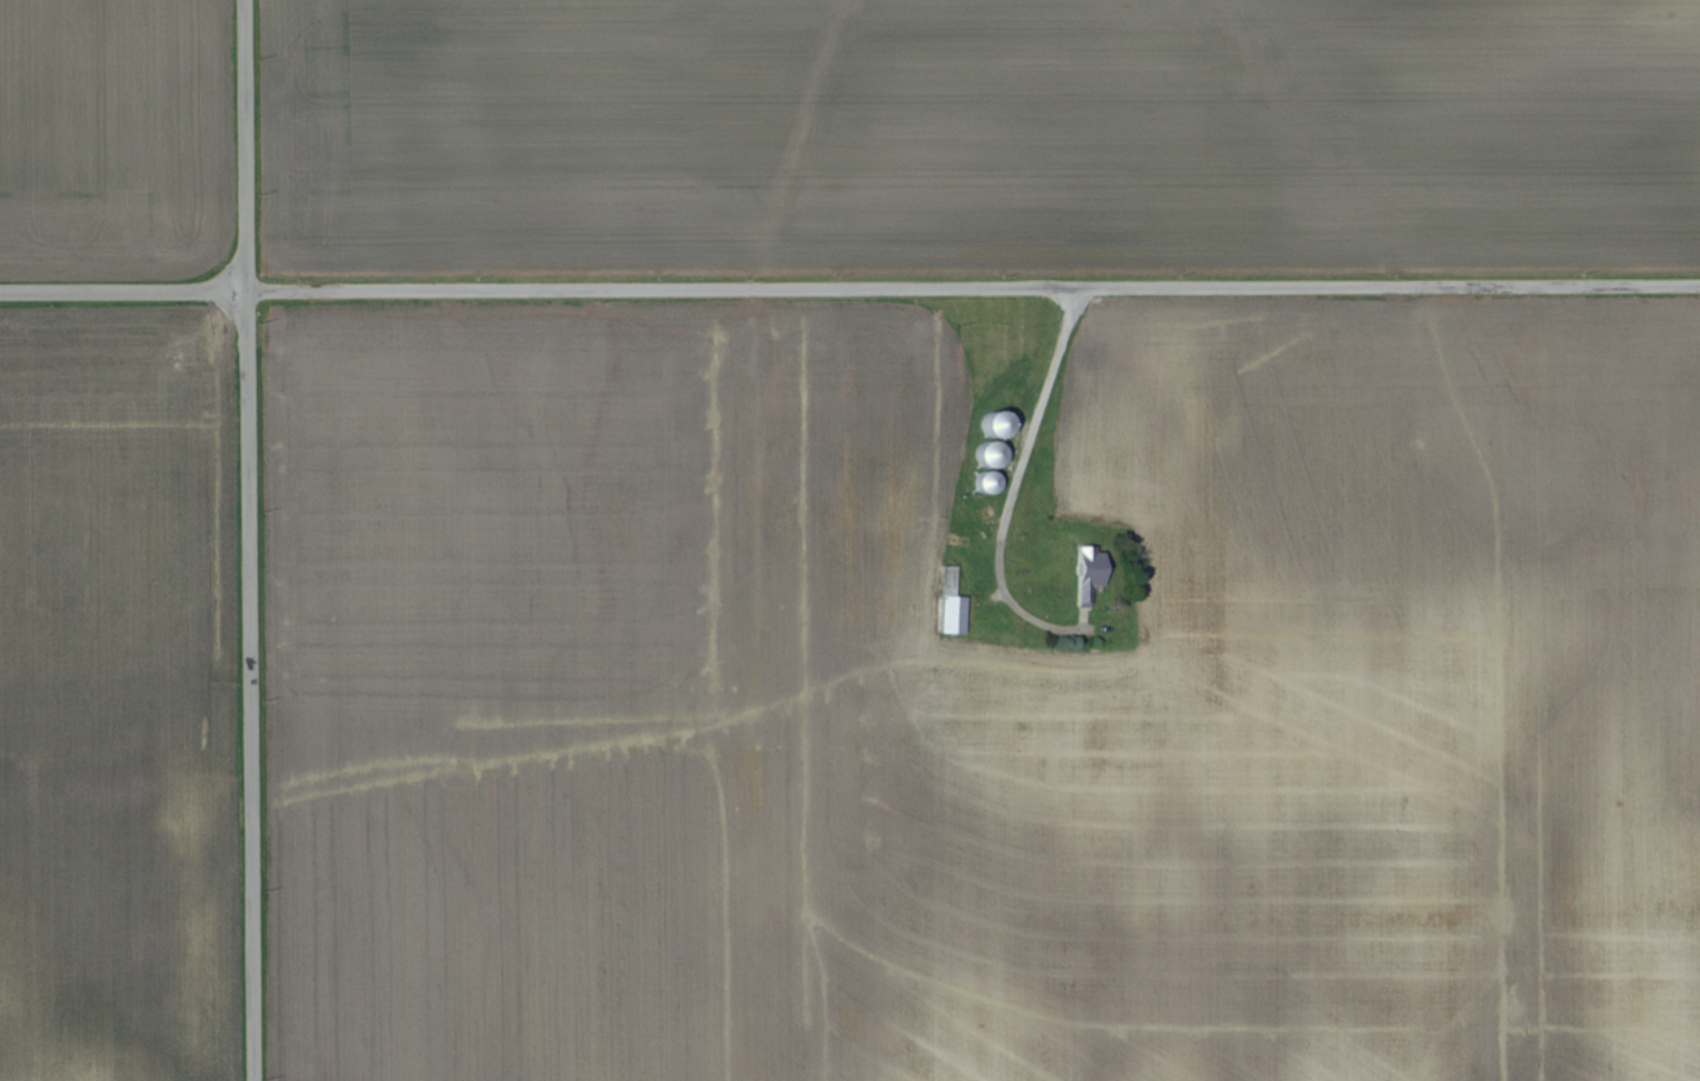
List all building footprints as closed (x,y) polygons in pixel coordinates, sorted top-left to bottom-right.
[(1105,584),(1104,551),(1095,552),(1095,546),(1075,546),(1077,601),(1090,601),(1090,585),(1105,584)] [(942,632),(966,633),(968,595),(956,595),(957,565),(946,565),(945,588),(943,588),(942,632)]
